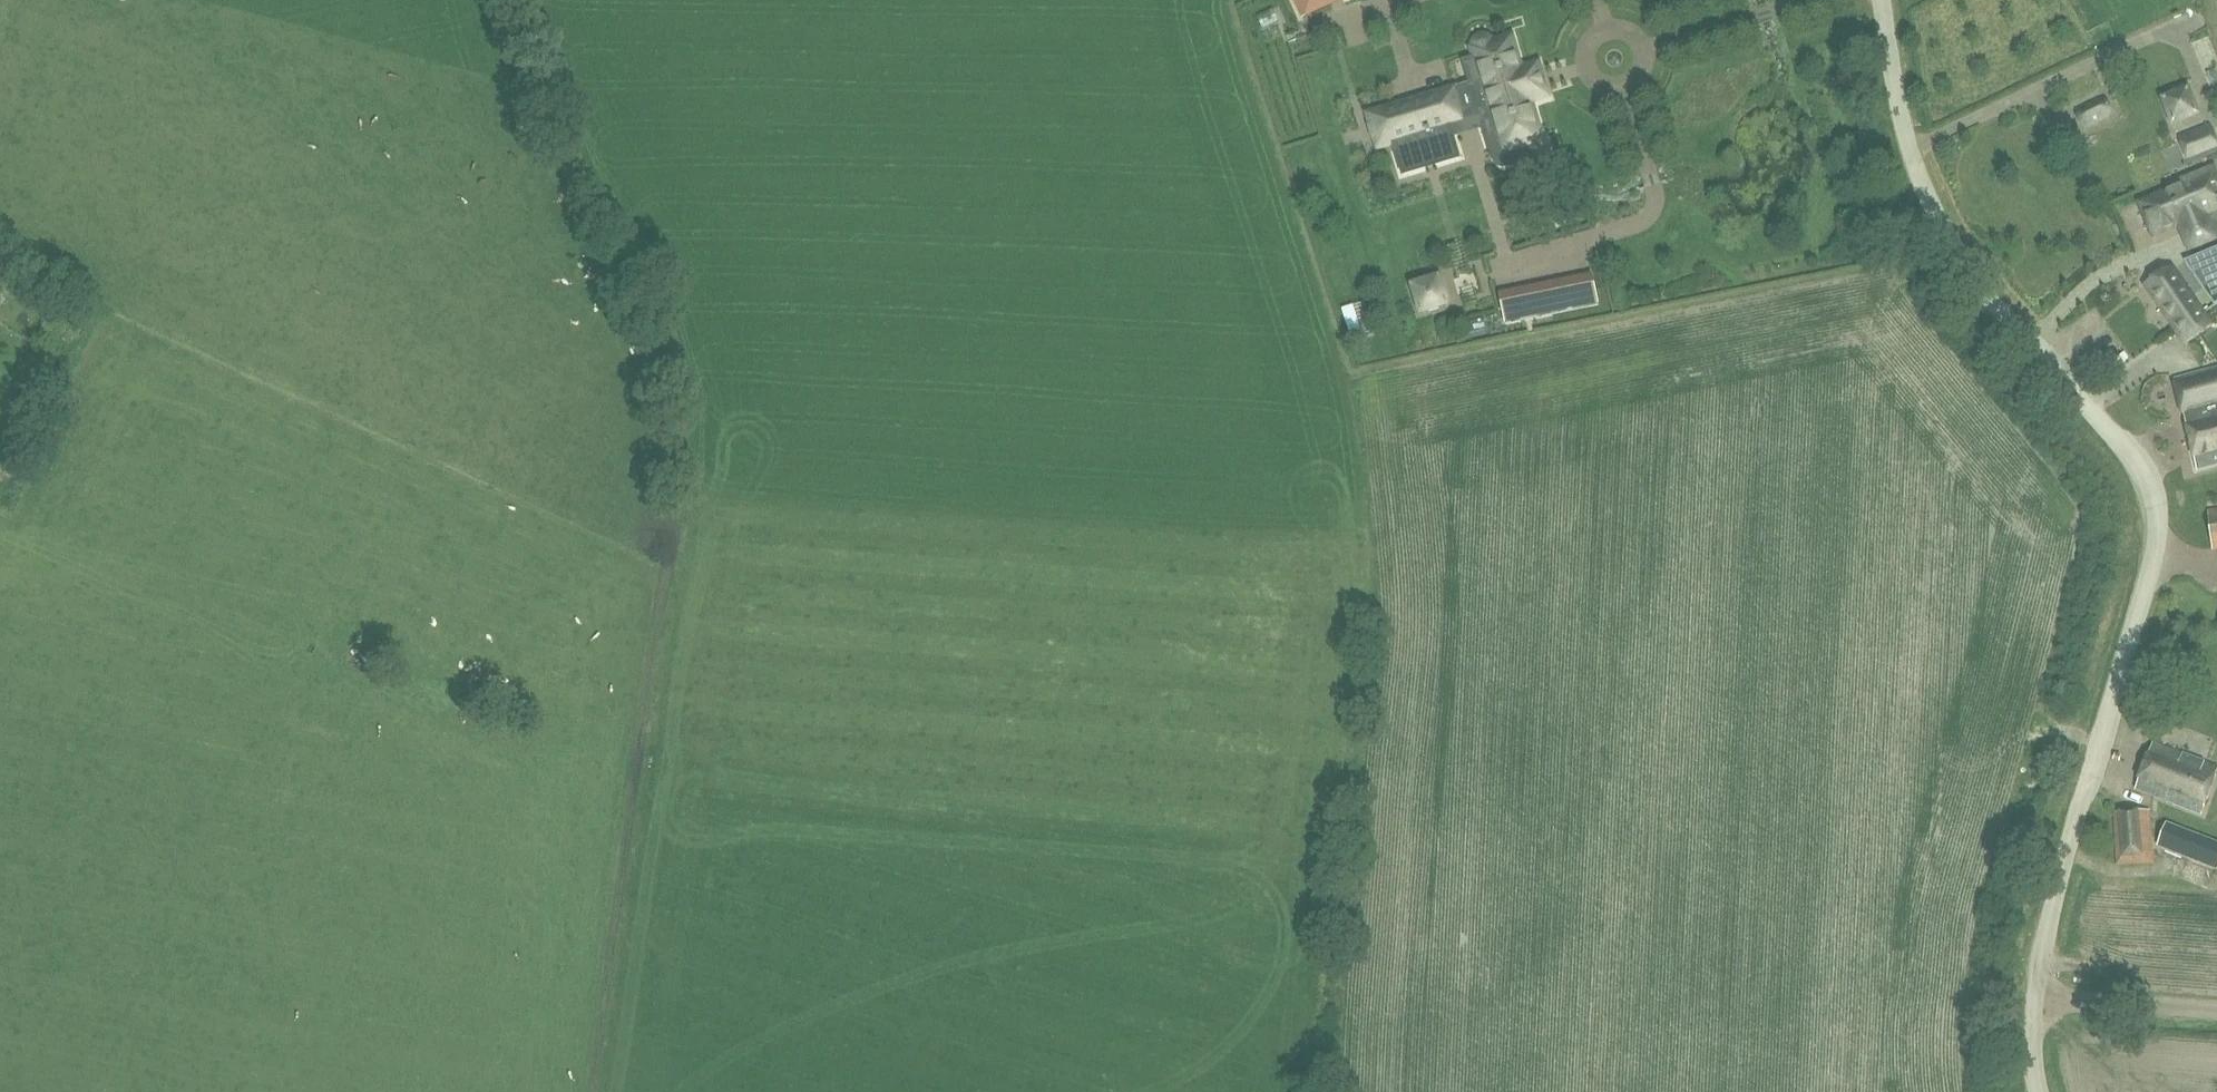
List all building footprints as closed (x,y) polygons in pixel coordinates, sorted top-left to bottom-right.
[(1342,0),(1293,0),(1302,18),(1342,0)] [(1543,62),(1529,67),(1520,69),(1511,37),(1491,43),(1491,42),(1491,41),(1490,41),(1490,40),(1489,39),(1488,38),(1487,38),(1486,37),(1485,37),(1484,37),(1483,37),(1483,36),(1482,37),(1481,37),(1480,37),(1479,37),(1478,38),(1477,39),(1476,39),(1476,40),(1475,40),(1475,41),(1475,42),(1474,43),(1474,44),(1474,45),(1474,46),(1474,47),(1474,48),(1472,49),(1482,81),(1369,115),(1378,147),(1450,125),(1481,116),(1485,129),(1494,159),(1497,164),(1502,166),(1507,166),(1530,159),(1527,149),(1526,147),(1523,148),(1520,139),(1539,133),(1530,101),(1538,99),(1553,94),(1543,62)] [(2088,125),(2107,115),(2111,110),(2105,99),(2096,98),(2079,107),(2075,113),(2079,124),(2088,125)] [(2216,148),(2216,141),(2209,122),(2177,135),(2187,161),(2216,148)] [(2213,236),(2203,212),(2215,207),(2200,172),(2172,184),(2173,188),(2153,197),(2155,200),(2148,203),(2143,208),(2152,227),(2159,227),(2165,224),(2166,227),(2178,222),(2189,246),(2213,236)] [(2216,301),(2216,248),(2185,261),(2213,304),(2216,301)] [(2185,342),(2211,325),(2170,266),(2144,284),(2185,342)] [(1451,305),(1442,274),(1410,284),(1419,315),(1451,305)] [(1591,275),(1497,295),(1503,322),(1597,303),(1591,275)] [(2207,373),(2180,380),(2187,413),(2183,414),(2197,469),(2216,464),(2216,370),(2207,373)] [(2216,548),(2216,509),(2208,510),(2213,548),(2216,548)] [(2216,771),(2216,768),(2152,743),(2135,789),(2201,814),(2216,771)] [(2117,863),(2152,861),(2148,809),(2114,812),(2117,863)] [(2166,847),(2216,867),(2216,866),(2216,842),(2165,822),(2157,844),(2166,847)]
